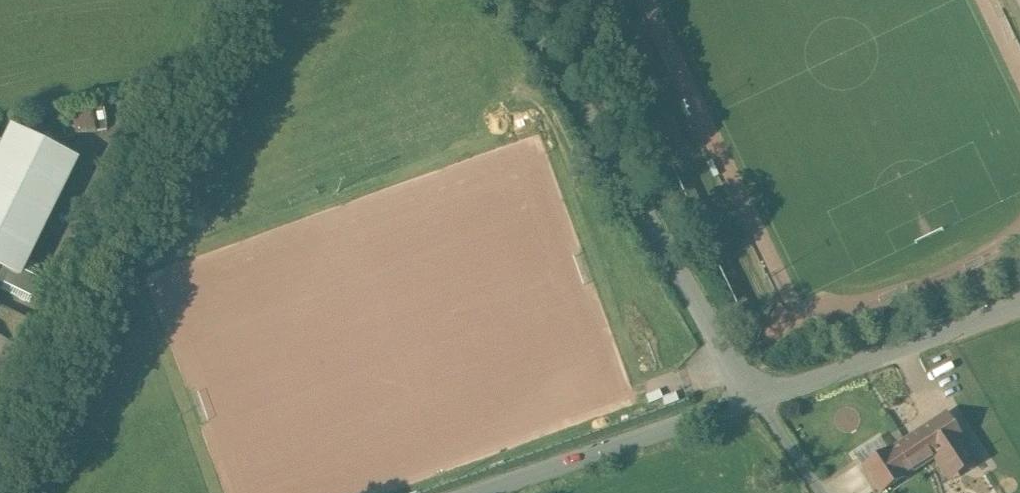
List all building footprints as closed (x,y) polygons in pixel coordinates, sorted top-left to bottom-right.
[(0,147),(0,287),(7,272),(17,277),(17,274),(21,265),(30,248),(32,246),(32,244),(43,221),(45,220),(44,217),(55,195),(58,194),(57,191),(70,165),(73,164),(72,163),(10,131),(2,148),(0,147)] [(21,265),(17,274),(17,277),(7,272),(0,287),(0,289),(28,303),(36,300),(45,283),(42,275),(21,265)] [(973,293),(968,295),(973,305),(978,303),(973,293)] [(13,348),(26,320),(0,307),(0,341),(13,348)] [(0,341),(0,370),(1,369),(2,369),(13,348),(0,341)] [(792,367),(785,365),(783,373),(790,374),(792,367)] [(948,414),(924,429),(939,452),(962,437),(948,414)] [(924,429),(892,450),(907,473),(935,455),(939,452),(924,429)] [(939,452),(935,455),(950,477),(977,460),(963,437),(939,452)] [(892,450),(867,466),(866,465),(864,467),(880,491),(882,490),(882,489),(907,473),(892,450)]
